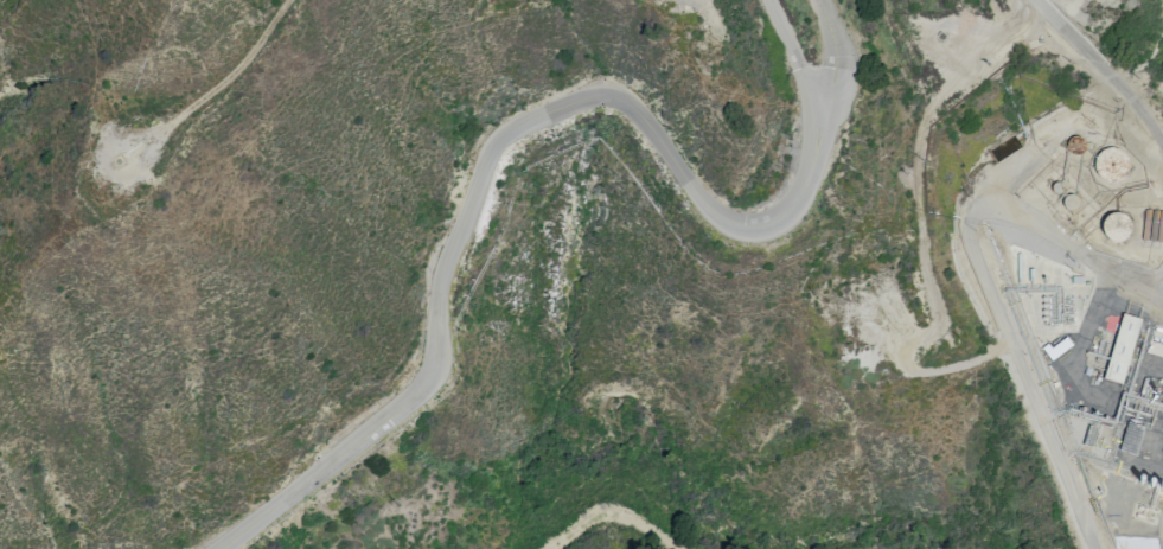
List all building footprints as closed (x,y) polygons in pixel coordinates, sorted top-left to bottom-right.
[(1141,319),(1122,314),(1103,379),(1122,384),(1141,319)]
